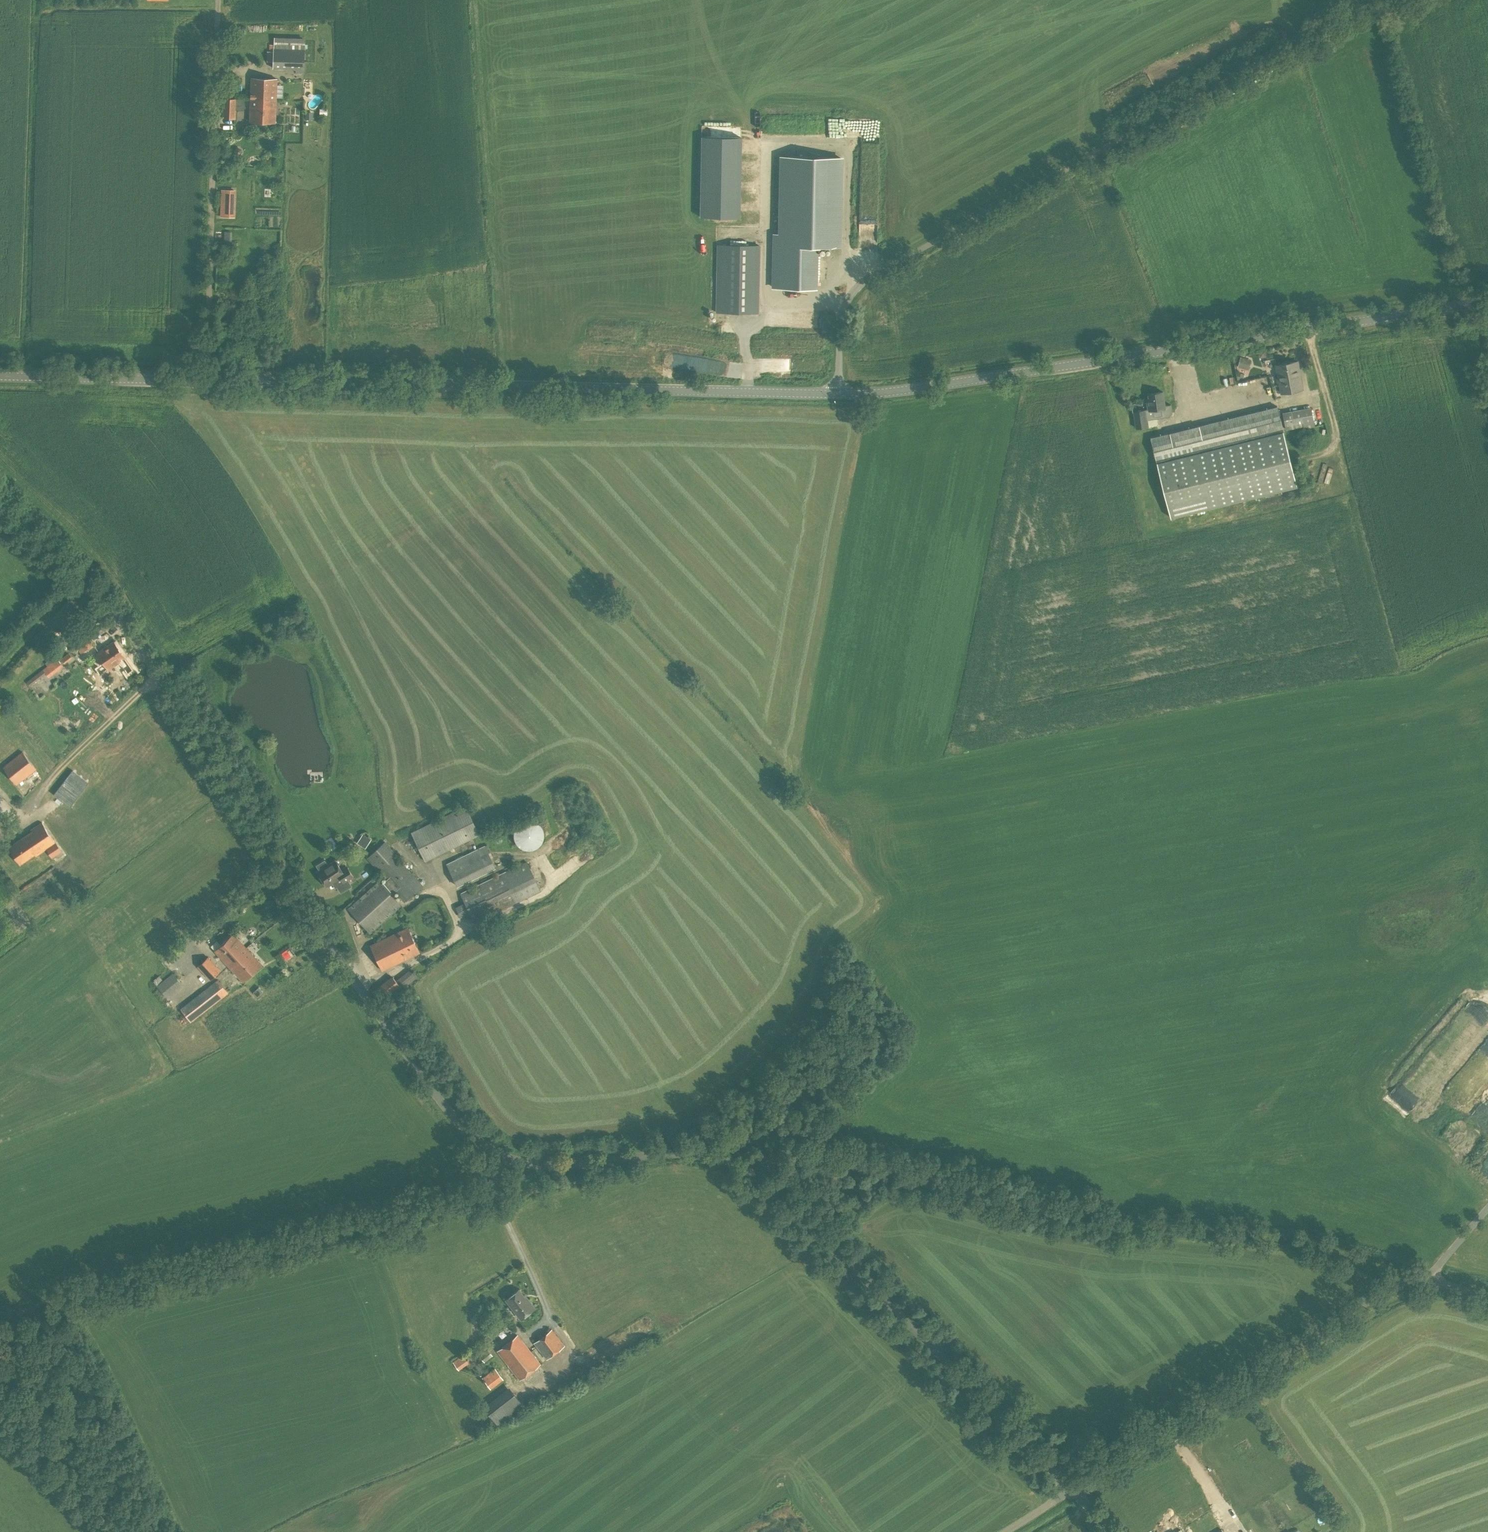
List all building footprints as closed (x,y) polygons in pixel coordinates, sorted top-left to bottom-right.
[(304,73),(305,39),(273,38),(273,68),(295,69),(295,73),(304,73)] [(250,99),(276,100),(277,78),(251,77),(250,99)] [(234,118),(235,98),(224,98),(223,118),(234,118)] [(275,122),(276,100),(250,99),(249,121),(275,122)] [(839,246),(840,157),(781,156),(780,233),(775,233),(774,287),(815,288),(816,246),(839,246)] [(236,190),(221,189),(220,216),(235,216),(236,190)] [(699,198),(698,218),(740,219),(740,199),(699,198)] [(758,312),(759,245),(717,245),(716,312),(758,312)] [(630,326),(630,335),(650,335),(650,326),(630,326)] [(641,353),(640,364),(655,365),(656,354),(641,353)] [(1282,393),(1303,388),(1298,361),(1276,365),(1282,393)] [(1165,405),(1163,391),(1149,393),(1149,398),(1147,398),(1149,410),(1152,410),(1154,418),(1169,416),(1172,412),(1171,404),(1165,405)] [(1137,410),(1136,404),(1132,405),(1133,411),(1134,411),(1136,428),(1149,426),(1147,409),(1137,410)] [(1171,517),(1297,486),(1277,406),(1151,437),(1171,517)] [(1304,429),(1315,426),(1312,407),(1283,412),(1286,430),(1303,427),(1304,429)] [(81,653),(95,643),(83,625),(69,635),(81,653)] [(133,669),(125,657),(113,641),(96,653),(103,663),(97,667),(102,674),(119,662),(127,673),(133,669)] [(64,663),(72,657),(69,652),(60,659),(64,663)] [(49,677),(63,666),(57,658),(27,681),(30,685),(46,673),(49,677)] [(16,785),(36,769),(22,750),(13,758),(13,759),(2,766),(16,785)] [(328,784),(328,773),(315,773),(315,784),(328,784)] [(477,821),(421,844),(428,861),(484,838),(477,821)] [(32,831),(9,846),(20,863),(34,854),(35,856),(46,849),(52,857),(62,850),(41,822),(31,830),(32,831)] [(536,862),(522,831),(467,856),(481,887),(536,862)] [(365,848),(371,839),(363,833),(357,842),(365,848)] [(404,903),(424,886),(397,855),(398,855),(385,841),(367,857),(386,879),(384,880),(404,903)] [(328,865),(325,859),(316,865),(319,870),(317,872),(326,886),(340,877),(343,882),(353,877),(346,866),(341,869),(335,860),(328,865)] [(370,934),(401,905),(378,880),(347,908),(370,934)] [(345,882),(340,887),(347,894),(352,888),(345,882)] [(382,970),(420,952),(408,927),(370,945),(382,970)] [(228,966),(247,948),(232,933),(214,951),(228,966)] [(247,948),(228,966),(243,981),(261,964),(247,948)] [(210,979),(219,970),(207,958),(198,966),(210,979)] [(402,989),(418,976),(411,968),(395,981),(392,976),(375,989),(384,1003),(402,989)] [(163,999),(182,983),(173,972),(164,980),(160,975),(154,980),(159,987),(155,990),(163,999)] [(191,1022),(229,993),(218,979),(180,1008),(191,1022)] [(263,985),(256,988),(259,994),(266,991),(263,985)] [(1487,1176),(1487,1157),(1479,1168),(1487,1176)] [(528,1302),(519,1290),(506,1300),(521,1319),(534,1308),(529,1301),(528,1302)] [(546,1360),(565,1345),(552,1328),(534,1343),(546,1360)] [(519,1380),(541,1363),(518,1334),(496,1351),(519,1380)] [(494,1352),(485,1359),(489,1363),(498,1356),(494,1352)] [(459,1370),(469,1363),(463,1354),(453,1361),(459,1370)] [(503,1379),(495,1368),(482,1377),(491,1388),(503,1379)] [(498,1426),(524,1406),(509,1386),(483,1406),(498,1426)] [(1280,1508),(1267,1513),(1268,1517),(1266,1518),(1272,1531),(1290,1531),(1280,1508)]
